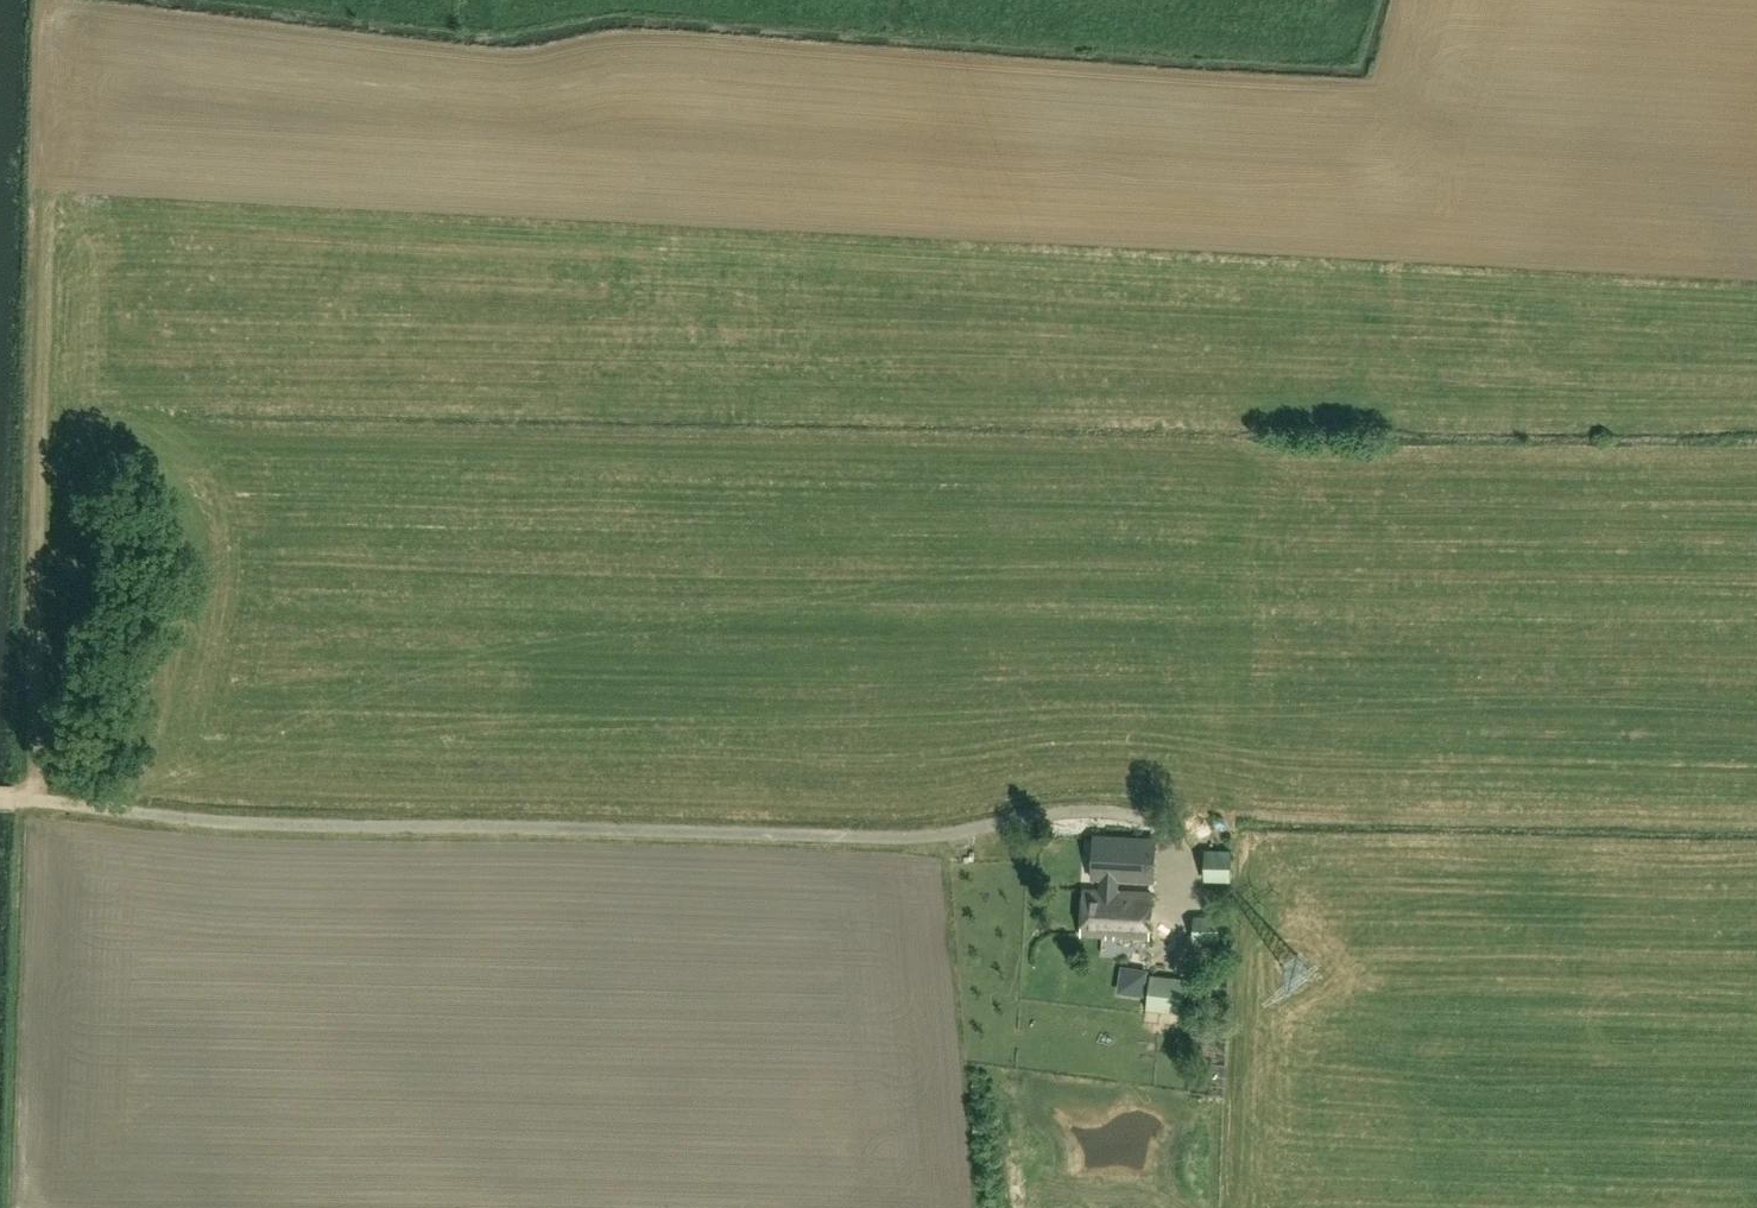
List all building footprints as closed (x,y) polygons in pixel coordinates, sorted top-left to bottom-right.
[(1091,879),(1107,879),(1106,892),(1083,890),(1081,935),(1150,939),(1152,894),(1117,892),(1118,880),(1153,882),(1156,839),(1094,836),(1091,879)] [(1229,881),(1231,850),(1207,851),(1206,881),(1229,881)] [(1219,941),(1219,916),(1194,916),(1193,941),(1219,941)] [(1185,981),(1150,976),(1146,1009),(1162,1009),(1180,1012),(1185,981)]
